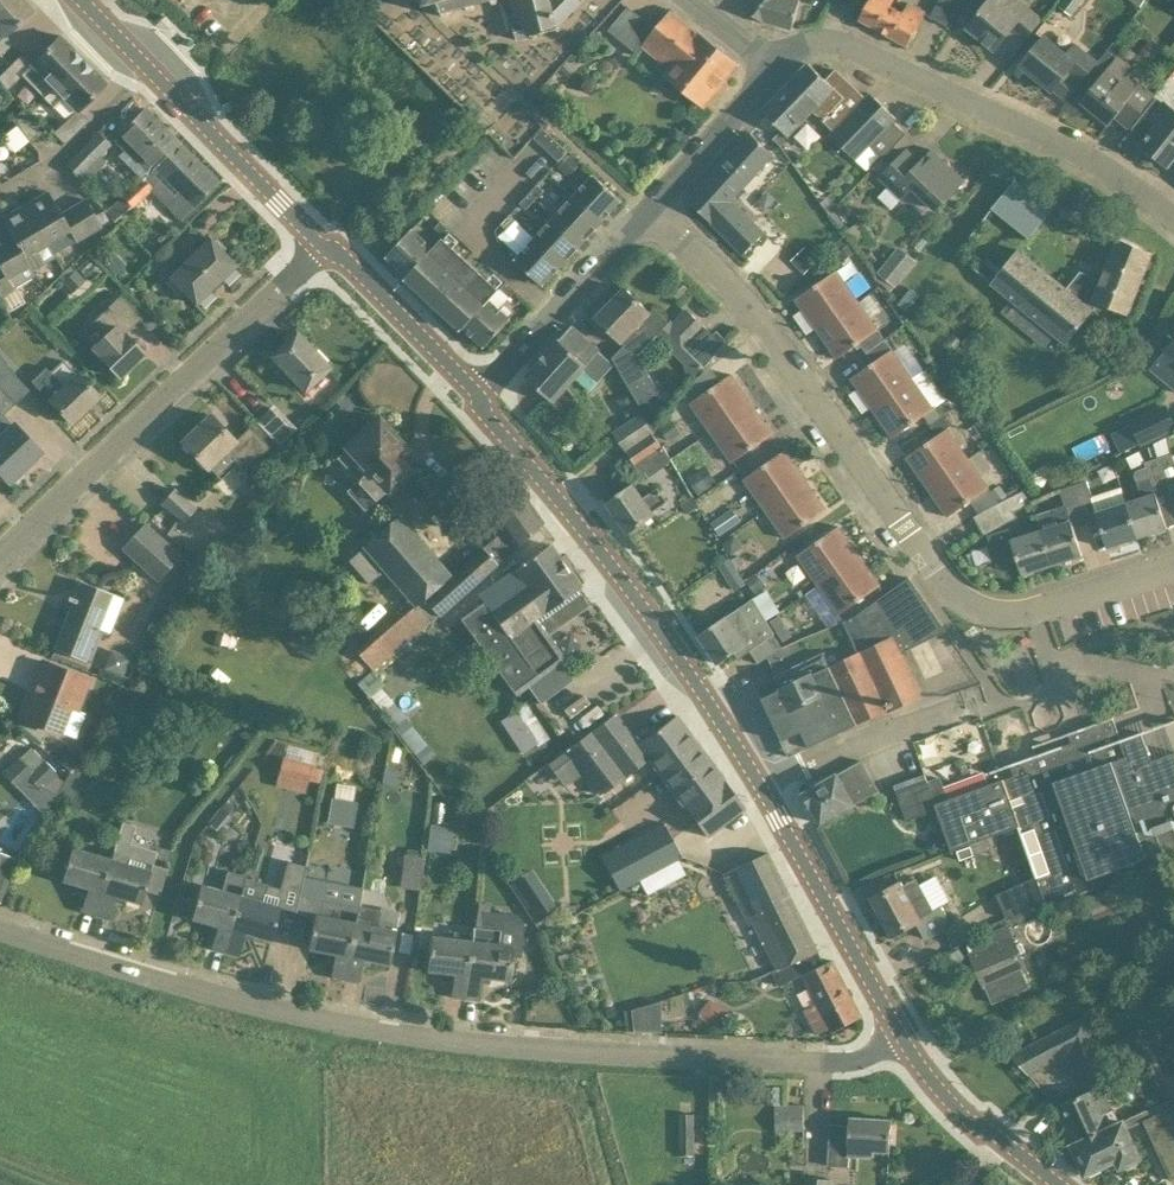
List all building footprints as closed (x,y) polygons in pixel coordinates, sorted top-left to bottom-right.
[(12,42),(6,35),(33,11),(32,10),(31,10),(22,0),(0,0),(0,53),(12,42)] [(432,4),(442,2),(446,17),(450,16),(448,10),(469,5),(470,10),(474,9),(472,4),(486,0),(430,0),(432,4)] [(516,7),(514,8),(514,9),(517,9),(520,23),(513,24),(517,40),(533,36),(534,39),(537,38),(536,35),(556,29),(559,31),(560,29),(558,27),(558,26),(584,0),(514,0),(516,7)] [(746,9),(764,23),(765,21),(793,29),(801,0),(800,0),(753,0),(746,9)] [(908,46),(927,12),(910,3),(904,13),(891,6),(894,0),(871,0),(860,19),(908,46)] [(959,5),(962,0),(940,0),(931,17),(947,26),(959,5)] [(1025,41),(1042,20),(1022,3),(1018,0),(990,0),(968,27),(996,50),(1011,30),(1025,41)] [(1063,4),(1077,15),(1088,0),(1066,0),(1063,4)] [(666,74),(705,106),(707,105),(706,104),(737,67),(739,66),(738,65),(737,64),(722,53),(723,52),(716,47),(702,36),(702,35),(701,34),(700,35),(700,34),(698,36),(670,13),(657,29),(629,6),(609,30),(637,53),(647,40),(675,64),(666,74)] [(44,98),(84,59),(62,37),(62,36),(61,35),(59,36),(59,37),(32,62),(31,61),(30,62),(22,53),(0,74),(0,80),(7,90),(22,75),(44,98)] [(1066,54),(1044,36),(1022,65),(1053,90),(1068,71),(1082,83),(1099,63),(1075,43),(1066,54)] [(1132,65),(1119,55),(1082,101),(1110,124),(1116,117),(1130,128),(1144,110),(1145,110),(1155,97),(1154,96),(1155,93),(1128,71),(1132,65)] [(106,82),(84,59),(44,98),(48,101),(53,106),(63,96),(77,110),(54,132),(65,144),(89,120),(79,110),(105,84),(106,84),(107,83),(106,81),(106,82)] [(577,69),(569,61),(561,69),(569,76),(577,69)] [(827,80),(809,63),(763,111),(787,136),(813,109),(836,131),(831,135),(856,160),(858,159),(868,170),(881,156),(870,145),(897,117),(872,93),(867,99),(837,70),(827,80)] [(1164,104),(1155,97),(1145,110),(1153,117),(1152,118),(1158,122),(1145,139),(1146,140),(1142,145),(1169,166),(1173,159),(1173,109),(1165,102),(1164,104)] [(148,172),(179,142),(145,107),(113,139),(146,174),(148,172)] [(31,142),(42,133),(23,109),(12,118),(31,142)] [(541,144),(550,134),(544,128),(535,138),(541,144)] [(83,184),(106,161),(99,155),(110,143),(99,132),(68,164),(83,184)] [(773,155),(751,133),(689,200),(744,255),(764,234),(731,200),(773,155)] [(556,140),(550,134),(541,144),(547,149),(556,140)] [(554,155),(562,145),(556,140),(547,149),(554,155)] [(179,142),(148,172),(151,176),(156,171),(179,195),(167,206),(181,220),(219,182),(179,142)] [(569,151),(562,145),(554,155),(560,161),(569,151)] [(882,177),(891,185),(879,196),(892,209),(903,197),(904,198),(914,187),(938,211),(964,182),(944,163),(942,164),(935,157),(936,155),(932,151),(920,163),(907,150),(900,158),(892,166),(882,177)] [(570,155),(559,167),(570,176),(581,164),(570,155)] [(595,174),(575,196),(603,222),(623,200),(595,174)] [(114,224),(131,208),(151,188),(141,179),(122,198),(120,197),(113,204),(105,212),(114,224)] [(992,208),(1029,237),(1050,209),(1013,181),(992,208)] [(529,194),(536,200),(544,190),(538,185),(529,194)] [(24,205),(47,243),(48,242),(54,253),(88,233),(73,206),(62,213),(48,191),(24,205)] [(527,209),(536,200),(529,194),(521,204),(527,209)] [(575,196),(555,217),(583,243),(603,222),(575,196)] [(86,199),(73,206),(88,233),(101,226),(86,199)] [(35,250),(47,243),(24,205),(2,218),(7,226),(33,270),(43,264),(35,250)] [(511,215),(502,224),(508,230),(517,220),(511,215)] [(555,217),(536,238),(564,264),(583,243),(555,217)] [(435,228),(445,237),(451,231),(442,221),(435,228)] [(36,275),(7,226),(0,230),(0,296),(14,289),(36,275)] [(388,257),(408,276),(435,248),(414,228),(388,257)] [(169,275),(196,303),(237,265),(210,237),(169,275)] [(435,248),(408,276),(406,279),(462,330),(465,328),(491,300),(500,290),(444,238),(435,248)] [(544,286),(564,264),(536,238),(516,260),(544,286)] [(991,282),(1056,335),(1077,351),(1087,339),(1078,331),(1094,311),(1093,310),(1096,301),(1127,314),(1152,252),(1119,238),(1101,281),(1085,272),(1070,291),(1018,249),(1015,253),(1002,243),(989,258),(1002,269),(991,282)] [(850,244),(848,246),(839,252),(838,253),(844,260),(855,252),(850,244)] [(899,247),(878,273),(880,274),(876,278),(891,291),(896,286),(896,287),(917,261),(899,247)] [(819,261),(809,250),(795,264),(805,274),(819,261)] [(105,263),(116,275),(125,265),(114,254),(105,263)] [(76,269),(74,271),(64,281),(63,282),(73,292),(86,279),(76,269)] [(818,328),(858,300),(837,271),(796,299),(798,301),(818,328)] [(692,291),(678,277),(668,287),(681,301),(692,291)] [(517,291),(507,282),(501,289),(511,297),(517,291)] [(639,355),(654,340),(670,323),(655,308),(651,312),(626,288),(597,317),(626,345),(614,357),(641,404),(660,393),(639,355)] [(119,376),(144,353),(125,332),(141,317),(120,295),(94,319),(109,334),(93,348),(99,355),(98,356),(119,376)] [(512,319),(491,300),(465,328),(486,347),(512,319)] [(837,356),(838,358),(879,330),(858,300),(818,328),(837,356)] [(718,331),(713,336),(691,315),(672,335),(705,366),(710,361),(728,340),(718,331)] [(555,402),(576,378),(591,391),(615,366),(600,352),(601,350),(572,326),(560,340),(560,339),(529,374),(529,379),(555,402)] [(861,343),(867,352),(886,339),(880,330),(879,330),(861,343)] [(306,390),(330,367),(296,332),(272,355),(306,390)] [(874,362),(892,350),(893,349),(886,339),(867,352),(874,362)] [(873,407),(913,379),(892,350),(852,378),(853,380),(854,380),(873,407)] [(50,401),(71,422),(99,395),(79,372),(76,375),(63,360),(50,372),(65,387),(50,401)] [(17,402),(30,390),(6,364),(0,369),(0,384),(17,402)] [(694,378),(702,391),(722,379),(715,366),(694,378)] [(689,403),(710,434),(753,404),(733,376),(734,376),(732,374),(689,403)] [(893,438),(934,410),(913,379),(873,407),(892,435),(893,438)] [(0,384),(0,409),(4,414),(16,403),(17,402),(0,384)] [(628,417),(640,409),(641,408),(639,405),(630,391),(617,399),(628,417)] [(280,445),(296,427),(273,404),(255,420),(257,423),(275,441),(280,445)] [(772,432),(753,404),(710,434),(731,463),(774,433),(773,431),(772,432)] [(1173,429),(1173,422),(1166,406),(1132,422),(1143,444),(1173,429)] [(270,447),(275,441),(257,423),(252,427),(251,426),(236,441),(210,414),(182,441),(208,468),(209,467),(220,478),(237,462),(245,471),(270,447)] [(614,432),(627,451),(654,431),(642,414),(614,432)] [(366,509),(409,469),(403,463),(409,458),(402,451),(406,448),(390,431),(393,427),(389,421),(383,417),(380,420),(377,417),(346,446),(368,470),(348,489),(366,509)] [(661,427),(670,440),(682,432),(673,419),(661,427)] [(9,481),(15,475),(17,476),(21,472),(20,471),(40,451),(14,424),(0,436),(0,471),(9,481)] [(948,429),(907,457),(908,459),(909,459),(928,486),(969,458),(948,429)] [(655,432),(654,431),(627,451),(636,464),(662,446),(654,433),(655,432)] [(1154,443),(1155,446),(1158,457),(1173,453),(1168,436),(1154,443)] [(787,452),(786,450),(743,479),(764,510),(806,480),(787,452)] [(969,458),(928,486),(948,514),(947,514),(949,516),(990,488),(980,474),(992,466),(981,450),(969,459),(969,458)] [(1173,453),(1158,457),(1170,493),(1173,492),(1173,457),(1173,453)] [(1122,487),(1120,488),(1137,538),(1168,528),(1157,497),(1170,493),(1158,457),(1145,461),(1147,468),(1138,471),(1135,474),(1143,497),(1126,503),(1122,487)] [(700,495),(712,488),(701,470),(689,477),(700,495)] [(826,508),(806,480),(764,510),(784,539),(828,509),(826,507),(826,508)] [(1108,547),(1137,538),(1120,488),(1093,497),(1087,481),(1072,486),(1084,519),(1097,516),(1108,547)] [(634,483),(607,502),(629,534),(657,514),(654,511),(668,500),(659,487),(644,497),(634,483)] [(992,491),(1000,502),(1008,497),(1001,485),(992,491)] [(1059,525),(1042,530),(1052,565),(1083,555),(1072,523),(1084,519),(1072,486),(1061,490),(1066,505),(1053,509),(1059,525)] [(544,523),(519,488),(518,489),(492,512),(502,524),(501,526),(504,529),(452,575),(418,607),(428,622),(437,615),(438,616),(544,523)] [(197,508),(175,489),(162,504),(184,521),(197,508)] [(988,508),(999,527),(1017,517),(1014,511),(1032,502),(1023,490),(1008,497),(1000,502),(988,508)] [(682,504),(688,514),(698,507),(692,496),(682,504)] [(712,523),(720,535),(741,520),(733,508),(712,523)] [(411,600),(418,607),(452,575),(399,514),(363,545),(411,600)] [(181,555),(145,523),(122,548),(159,580),(181,555)] [(818,586),(860,556),(840,528),(841,528),(839,526),(796,556),(818,586)] [(1052,565),(1042,530),(1013,540),(1009,528),(988,535),(998,566),(1018,560),(1023,574),(1052,565)] [(731,555),(737,551),(739,541),(735,535),(723,543),(731,555)] [(581,586),(560,557),(550,544),(515,569),(516,569),(497,583),(500,586),(482,599),(484,601),(461,618),(516,694),(566,658),(537,618),(581,586)] [(838,615),(881,586),(880,584),(879,584),(860,556),(818,586),(838,615)] [(719,565),(727,578),(738,571),(730,558),(719,565)] [(766,588),(756,574),(747,580),(757,594),(766,588)] [(114,592),(80,580),(73,597),(69,595),(68,599),(75,602),(72,610),(69,609),(54,648),(87,660),(114,592)] [(747,644),(751,650),(760,663),(783,646),(774,634),(775,634),(753,598),(727,615),(700,634),(719,664),(747,644)] [(306,616),(287,640),(313,661),(332,637),(306,616)] [(782,740),(790,757),(889,710),(890,712),(923,697),(922,696),(894,635),(863,651),(869,665),(837,679),(840,685),(792,708),(781,689),(763,698),(783,739),(782,740)] [(789,670),(777,676),(782,688),(782,689),(781,689),(792,708),(840,685),(837,679),(869,665),(863,651),(832,665),(826,653),(809,661),(811,664),(799,670),(789,670)] [(90,678),(43,660),(21,717),(61,733),(71,707),(78,709),(90,678)] [(371,696),(372,694),(381,686),(384,684),(372,669),(356,683),(369,697),(371,696)] [(132,699),(139,688),(128,681),(121,692),(132,699)] [(375,702),(424,761),(435,751),(387,693),(375,702)] [(513,710),(537,746),(550,737),(526,701),(513,710)] [(661,774),(698,744),(676,715),(639,742),(616,711),(549,760),(565,783),(583,768),(601,793),(648,757),(661,774)] [(1092,878),(1147,858),(1173,849),(1173,753),(1152,761),(1141,733),(1121,740),(1113,717),(1069,733),(1073,742),(1030,758),(1041,787),(1048,784),(1073,854),(1082,851),(1092,878)] [(66,744),(56,758),(69,767),(79,753),(66,744)] [(707,834),(744,807),(745,807),(698,744),(661,774),(707,834)] [(279,775),(308,782),(313,763),(284,756),(279,775)] [(3,772),(18,788),(45,815),(55,798),(59,790),(46,786),(58,774),(42,758),(31,769),(19,757),(3,772)] [(1041,787),(1030,758),(1011,764),(1015,776),(937,804),(937,805),(937,809),(951,849),(1018,825),(1048,905),(1093,887),(1090,879),(1092,878),(1082,851),(1073,854),(1048,784),(1041,787)] [(812,806),(822,823),(880,790),(862,760),(838,774),(803,793),(811,806),(812,806)] [(84,765),(76,762),(59,790),(55,798),(74,804),(84,777),(80,775),(84,765)] [(937,809),(937,805),(937,804),(932,791),(928,781),(926,773),(895,785),(907,820),(937,809)] [(941,777),(928,781),(932,791),(944,787),(941,777)] [(334,780),(326,832),(351,836),(359,784),(334,780)] [(216,827),(229,813),(222,806),(209,821),(216,827)] [(122,821),(111,858),(112,858),(95,914),(108,918),(115,895),(140,903),(141,904),(146,889),(160,894),(168,868),(153,864),(151,869),(125,861),(136,825),(122,821)] [(634,882),(683,856),(665,823),(616,849),(634,882)] [(452,827),(431,824),(428,848),(449,851),(452,827)] [(112,858),(111,858),(73,846),(62,880),(64,880),(89,887),(82,910),(95,914),(112,858)] [(975,855),(971,846),(958,851),(961,860),(975,855)] [(407,853),(405,852),(402,876),(421,877),(423,848),(407,847),(407,853)] [(756,921),(781,968),(819,951),(769,852),(725,871),(752,922),(756,921)] [(533,866),(514,878),(539,915),(557,903),(533,866)] [(246,878),(240,895),(241,895),(225,951),(238,954),(245,932),(270,939),(271,940),(280,906),(263,902),(268,884),(246,878)] [(901,881),(871,898),(893,937),(895,936),(897,939),(909,933),(907,929),(919,923),(927,938),(945,929),(948,919),(941,906),(934,909),(917,878),(904,885),(901,881)] [(212,947),(225,951),(241,895),(240,895),(201,884),(192,917),(193,917),(218,924),(212,947)] [(296,910),(309,914),(312,897),(300,895),(296,910)] [(182,897),(178,914),(187,916),(192,900),(182,897)] [(331,976),(344,979),(359,905),(323,899),(320,915),(315,914),(309,948),(310,949),(310,948),(336,953),(331,976)] [(381,909),(359,905),(344,979),(358,982),(363,958),(388,963),(388,964),(390,964),(397,930),(378,926),(381,909)] [(508,980),(509,980),(512,956),(513,945),(497,943),(498,929),(523,932),(524,923),(517,913),(485,910),(483,927),(473,926),(471,940),(464,998),(479,999),(482,976),(508,979),(508,980)] [(994,1003),(1029,988),(1022,972),(1027,970),(1013,937),(1009,927),(987,937),(991,946),(971,955),(985,988),(987,987),(994,1003)] [(471,940),(470,940),(431,935),(427,970),(428,970),(455,973),(452,996),(464,998),(471,940)] [(961,948),(950,956),(956,965),(967,958),(961,948)] [(565,954),(559,956),(563,967),(569,964),(565,954)] [(818,1003),(804,1009),(817,1034),(831,1027),(833,1032),(862,1016),(833,960),(804,975),(818,1003)] [(701,1015),(719,1025),(729,1007),(711,997),(701,1015)] [(626,1030),(665,1027),(663,1003),(625,1005),(626,1030)] [(1055,1105),(1073,1144),(1120,1123),(1119,1121),(1102,1086),(1108,1084),(1086,1016),(1012,1055),(1029,1075),(1075,1050),(1088,1091),(1055,1105)] [(776,1106),(777,1131),(805,1130),(805,1105),(776,1106)] [(1133,1116),(1136,1123),(1143,1120),(1172,1179),(1173,1177),(1173,1120),(1169,1109),(1150,1117),(1148,1110),(1133,1116)] [(696,1154),(695,1114),(680,1114),(681,1155),(696,1154)] [(1136,1123),(1133,1116),(1119,1121),(1120,1123),(1073,1144),(1072,1145),(1086,1175),(1117,1160),(1121,1168),(1123,1166),(1128,1169),(1137,1164),(1138,1159),(1141,1158),(1127,1127),(1136,1123)] [(851,1125),(831,1124),(829,1166),(849,1167),(850,1156),(874,1157),(874,1150),(891,1151),(893,1120),(851,1117),(851,1125)] [(831,1178),(807,1177),(807,1184),(831,1184),(831,1178)]
